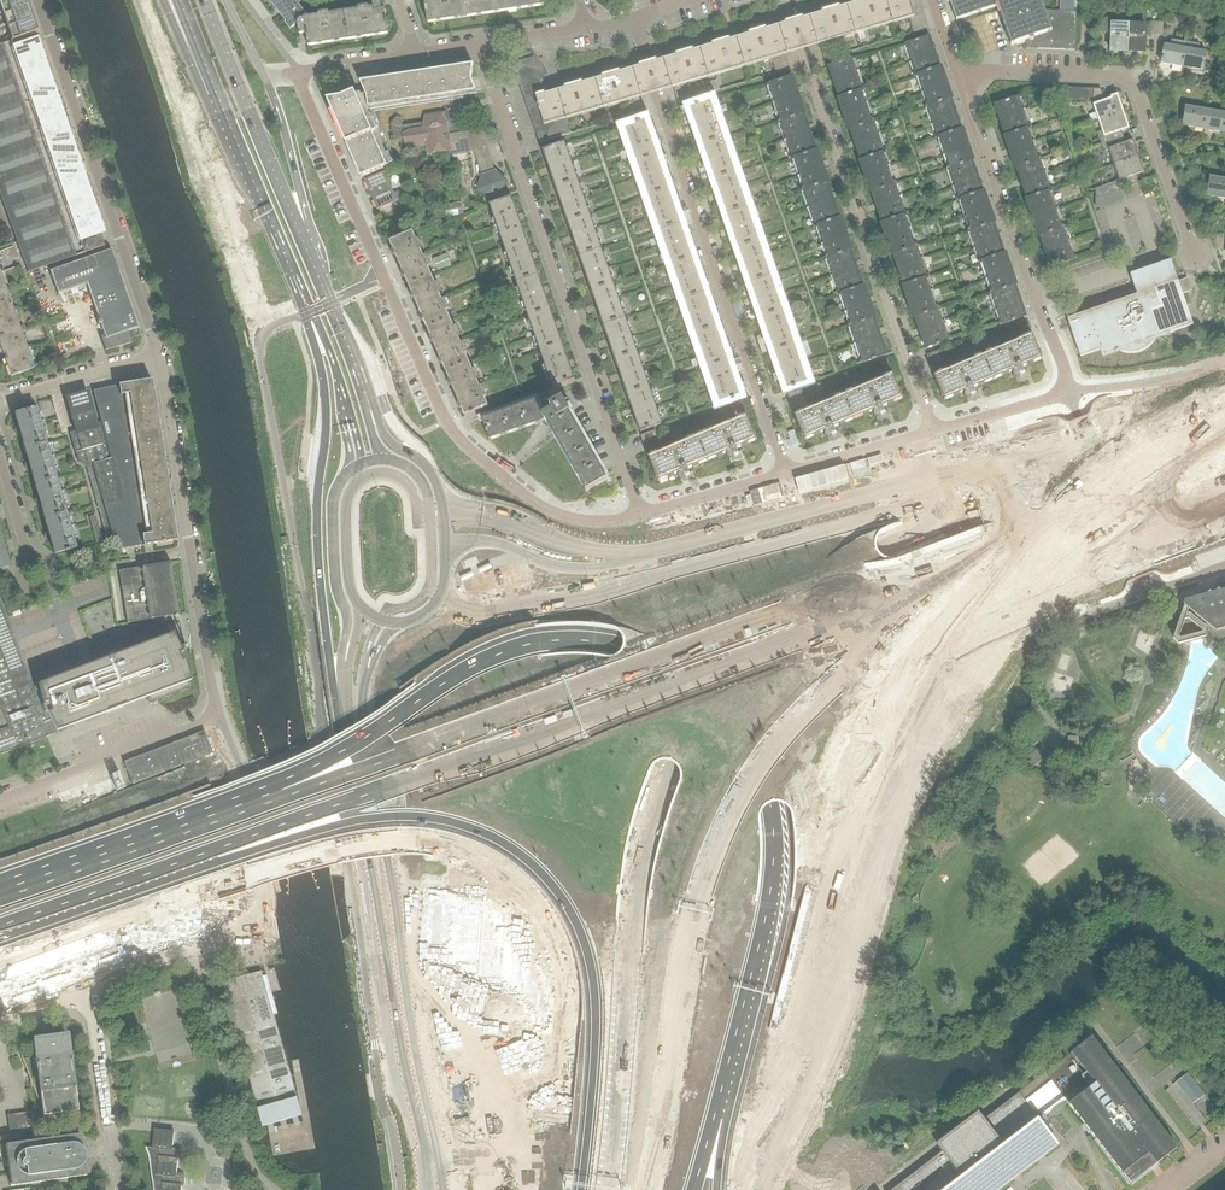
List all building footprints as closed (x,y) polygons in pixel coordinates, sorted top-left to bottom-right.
[(36,32),(25,0),(0,0),(0,44),(36,32)] [(306,16),(306,14),(295,0),(268,0),(271,3),(272,2),(286,21),(285,22),(291,29),(297,24),(305,17),(306,16)] [(372,6),(369,7),(368,4),(358,5),(358,8),(328,13),(327,10),(317,12),(317,15),(306,16),(305,17),(297,24),(298,28),(299,34),(306,33),(306,35),(308,46),(389,34),(385,9),(382,9),(381,0),(371,0),(372,6)] [(428,23),(544,5),(543,0),(424,0),(428,23)] [(808,45),(819,41),(822,51),(828,49),(826,39),(908,15),(913,14),(914,13),(923,10),(919,0),(858,0),(858,2),(842,7),(840,4),(821,9),(821,13),(809,16),(798,20),(794,21),(802,46),(805,45),(808,45)] [(1075,50),(1076,11),(1044,10),(1041,0),(949,0),(956,20),(997,6),(1011,45),(1033,37),(1037,48),(1075,50)] [(925,16),(923,10),(914,13),(913,14),(908,15),(909,21),(925,16)] [(909,21),(911,27),(927,22),(925,16),(909,21)] [(779,53),(780,57),(786,55),(785,51),(802,46),(794,21),(779,25),(768,28),(766,25),(750,30),(747,31),(747,35),(731,39),(730,36),(710,41),(710,45),(695,50),(693,46),(674,52),(674,56),(663,59),(648,63),(655,89),(672,84),(676,94),(682,93),(682,91),(679,82),(779,53)] [(929,28),(927,22),(911,27),(913,32),(929,28)] [(1111,49),(1127,50),(1128,22),(1120,22),(1120,23),(1112,22),(1110,50),(1111,50),(1111,49)] [(1128,22),(1127,50),(1143,51),(1143,52),(1144,52),(1146,24),(1137,24),(1137,23),(1128,22)] [(28,272),(104,246),(100,235),(105,234),(46,62),(38,38),(32,40),(30,34),(11,41),(0,44),(0,194),(28,272)] [(935,54),(936,54),(933,48),(928,35),(903,44),(914,75),(939,67),(935,54)] [(1161,63),(1183,67),(1187,42),(1170,39),(1169,45),(1165,44),(1161,63)] [(1187,42),(1183,67),(1202,70),(1205,52),(1199,50),(1200,44),(1187,42)] [(835,47),(828,49),(822,51),(824,59),(838,55),(835,47)] [(572,133),(567,114),(624,98),(626,104),(640,99),(639,94),(655,89),(648,63),(633,68),(622,71),(620,68),(601,73),(601,77),(585,82),(583,79),(563,84),(563,88),(546,93),(545,92),(544,92),(540,78),(547,72),(531,49),(517,59),(518,61),(512,63),(513,64),(517,75),(517,76),(518,76),(522,88),(521,88),(521,89),(522,89),(526,100),(525,100),(526,101),(530,112),(534,124),(540,142),(572,133)] [(788,62),(786,55),(780,57),(772,59),(774,66),(788,62)] [(839,97),(865,88),(854,57),(828,66),(833,79),(832,79),(834,85),(835,85),(839,97)] [(790,69),(788,62),(774,66),(776,73),(790,69)] [(475,90),(471,78),(471,77),(473,65),(474,64),(473,64),(467,65),(360,81),(360,82),(365,94),(367,97),(368,108),(475,92),(476,92),(476,91),(475,90)] [(947,85),(948,85),(945,79),(941,66),(939,67),(914,75),(925,107),(950,99),(952,98),(947,85)] [(778,122),(778,123),(804,114),(803,113),(805,113),(799,94),(797,88),(796,88),(792,76),(765,85),(766,87),(768,86),(779,121),(778,122)] [(849,130),(850,129),(876,121),(865,88),(839,97),(838,98),(842,110),(842,111),(843,117),(844,117),(849,130)] [(1093,88),(1093,102),(1103,98),(1100,88),(1093,88)] [(689,89),(682,91),(682,93),(676,94),(678,102),(692,98),(689,89)] [(387,166),(355,93),(340,99),(327,101),(332,112),(330,113),(343,144),(345,143),(361,178),(387,166)] [(1098,121),(1123,112),(1117,94),(1103,98),(1093,102),(1092,102),(1098,121)] [(1004,137),(1032,128),(1021,95),(1018,96),(1001,102),(1000,101),(998,102),(998,103),(995,104),(1005,135),(1004,136),(1004,137)] [(642,106),(640,99),(626,104),(628,110),(642,106)] [(956,117),(957,117),(955,110),(954,111),(950,99),(925,107),(935,138),(961,129),(956,117)] [(701,142),(723,135),(710,100),(689,106),(695,125),(694,125),(696,131),(697,130),(701,142)] [(644,112),(642,106),(628,110),(630,116),(644,112)] [(1182,125),(1204,129),(1206,110),(1186,106),(1182,125)] [(393,122),(392,121),(395,141),(405,139),(405,145),(407,149),(427,147),(428,154),(429,152),(434,153),(445,152),(450,150),(451,151),(452,151),(452,155),(470,152),(469,150),(473,150),(481,175),(480,175),(478,189),(489,199),(504,194),(506,180),(495,171),(494,171),(479,125),(479,123),(475,124),(471,125),(457,128),(448,110),(451,109),(450,109),(442,113),(426,115),(424,123),(402,126),(402,122),(404,122),(404,121),(402,120),(397,118),(396,117),(395,118),(396,119),(393,122)] [(1206,110),(1204,129),(1222,132),(1224,124),(1224,113),(1206,110)] [(1123,112),(1098,121),(1103,137),(1098,139),(1100,145),(1123,137),(1121,131),(1128,128),(1123,112)] [(807,126),(804,114),(778,123),(779,124),(782,123),(792,153),(789,154),(789,156),(815,147),(810,132),(810,131),(808,126),(807,126)] [(623,126),(635,161),(657,153),(651,135),(652,135),(650,129),(649,129),(645,118),(644,119),(623,126)] [(861,160),(886,151),(876,121),(850,129),(854,141),(854,142),(856,147),(861,160)] [(968,147),(969,146),(967,141),(962,128),(961,129),(935,138),(946,169),(971,160),(973,160),(968,147)] [(1043,160),(1032,128),(1004,137),(1015,168),(1017,167),(1017,169),(1043,160)] [(709,165),(713,178),(735,171),(723,135),(701,142),(707,159),(706,159),(708,165),(709,165)] [(1108,149),(1113,164),(1138,156),(1132,140),(1125,142),(1123,137),(1100,145),(1102,151),(1108,149)] [(555,185),(577,178),(564,143),(543,150),(549,167),(548,168),(551,174),(555,185)] [(801,190),(801,191),(827,182),(827,181),(828,180),(824,168),(825,168),(822,161),(817,148),(816,149),(815,147),(789,156),(790,157),(791,157),(802,189),(801,190)] [(872,191),(897,183),(886,151),(861,160),(859,160),(864,173),(863,174),(865,180),(866,180),(870,192),(872,191)] [(662,169),(657,153),(635,161),(647,196),(669,188),(664,175),(665,174),(663,168),(662,169)] [(1119,189),(1139,183),(1136,174),(1143,171),(1138,156),(1113,164),(1118,179),(1116,180),(1119,189)] [(978,179),(979,178),(977,172),(976,173),(971,160),(946,169),(957,200),(982,191),(978,179)] [(1027,202),(1054,193),(1043,160),(1017,169),(1027,198),(1025,198),(1027,202)] [(392,203),(394,209),(404,204),(402,191),(393,193),(384,171),(364,180),(377,209),(380,208),(381,209),(382,208),(382,207),(392,203)] [(726,213),(747,206),(735,171),(713,178),(719,193),(718,194),(720,200),(721,199),(726,213)] [(1224,199),(1224,179),(1209,177),(1206,196),(1224,199)] [(567,220),(589,213),(577,178),(555,185),(561,202),(560,202),(562,208),(563,208),(567,220)] [(831,194),(827,182),(801,191),(802,192),(805,191),(816,223),(813,224),(813,225),(839,216),(833,200),(834,199),(832,193),(831,194)] [(882,222),(908,214),(897,183),(872,191),(876,204),(875,204),(878,211),(878,210),(882,222)] [(674,203),(669,188),(647,196),(659,230),(681,223),(676,209),(677,208),(675,203),(674,203)] [(984,190),(982,191),(957,200),(968,232),(993,223),(995,222),(990,209),(991,209),(989,203),(988,203),(984,190)] [(1066,226),(1054,193),(1027,202),(1038,235),(1066,226)] [(503,240),(524,233),(520,221),(521,221),(519,215),(518,215),(511,196),(490,204),(503,240)] [(464,208),(463,202),(445,205),(446,212),(451,211),(452,217),(460,215),(459,209),(464,208)] [(738,249),(759,241),(747,206),(726,213),(731,228),(730,228),(732,234),(733,234),(738,249)] [(0,209),(0,224),(7,242),(12,241),(0,209)] [(580,256),(601,248),(589,213),(567,220),(573,236),(572,237),(574,243),(575,242),(580,256)] [(894,255),(919,246),(908,214),(882,222),(881,223),(885,236),(887,242),(892,255),(894,255)] [(825,259),(850,251),(850,249),(852,249),(847,236),(848,236),(846,229),(845,230),(841,217),(839,218),(839,216),(813,225),(813,226),(815,225),(826,258),(825,258),(825,259)] [(686,237),(681,223),(659,230),(671,265),(693,258),(688,243),(689,243),(687,237),(686,237)] [(999,241),(1000,241),(998,235),(997,235),(993,223),(968,232),(978,262),(1004,253),(999,241)] [(1038,235),(1038,236),(1040,236),(1051,267),(1074,259),(1077,257),(1066,226),(1038,235)] [(408,285),(432,275),(413,231),(398,238),(398,237),(394,239),(389,242),(398,260),(397,261),(400,267),(401,267),(408,285)] [(531,254),(524,233),(503,240),(515,277),(536,269),(533,260),(534,260),(532,254),(531,254)] [(750,284),(771,277),(759,241),(738,249),(743,263),(742,263),(744,269),(745,269),(750,284)] [(904,284),(930,275),(919,246),(894,255),(897,266),(899,273),(900,273),(904,284)] [(592,291),(613,283),(601,248),(580,256),(585,271),(584,271),(586,277),(587,277),(592,291)] [(128,331),(138,328),(119,272),(118,273),(110,251),(50,271),(58,295),(86,285),(99,322),(96,322),(97,325),(99,324),(103,335),(100,336),(105,350),(131,343),(128,331)] [(854,261),(850,251),(825,259),(825,260),(828,259),(839,291),(836,292),(836,293),(862,284),(856,268),(857,267),(855,261),(854,261)] [(1012,272),(1013,272),(1010,265),(1010,266),(1006,252),(1004,253),(978,262),(989,294),(1015,285),(1017,285),(1012,272)] [(698,272),(693,258),(671,265),(683,300),(705,292),(700,278),(701,277),(699,271),(698,272)] [(1068,319),(1081,357),(1109,347),(1111,353),(1121,349),(1126,351),(1130,351),(1135,351),(1137,351),(1141,350),(1145,348),(1149,345),(1152,342),(1155,338),(1193,324),(1171,259),(1137,271),(1144,292),(1068,319)] [(9,290),(0,264),(0,294),(9,290)] [(543,288),(536,269),(515,277),(528,313),(549,306),(545,294),(546,294),(544,288),(543,288)] [(451,319),(432,275),(408,285),(416,303),(416,304),(419,311),(419,310),(427,329),(451,319)] [(913,317),(915,317),(941,308),(930,275),(904,284),(902,285),(907,298),(906,299),(908,305),(909,305),(913,317)] [(762,320),(784,312),(771,277),(750,284),(755,297),(754,297),(756,303),(756,302),(762,320)] [(604,326),(626,319),(613,283),(592,291),(597,305),(596,306),(598,312),(599,311),(604,326)] [(848,327),(873,318),(875,317),(871,304),(869,298),(868,298),(864,285),(862,286),(862,284),(836,293),(837,294),(838,293),(849,325),(848,326),(848,327)] [(1021,303),(1022,303),(1020,297),(1019,297),(1015,285),(989,294),(1000,325),(1026,316),(1021,303)] [(23,329),(9,290),(0,294),(0,337),(23,329)] [(710,306),(705,292),(683,300),(695,335),(717,327),(712,312),(713,312),(711,306),(710,306)] [(528,313),(541,350),(562,342),(557,329),(558,329),(556,323),(555,323),(549,306),(528,313)] [(921,335),(926,348),(952,339),(941,308),(915,317),(919,329),(918,329),(921,336),(921,335)] [(768,337),(775,355),(796,348),(784,312),(762,320),(766,331),(768,337)] [(859,360),(860,363),(886,354),(880,336),(878,329),(877,329),(873,318),(848,327),(848,328),(851,327),(862,359),(859,360)] [(439,354),(446,372),(470,362),(451,319),(427,329),(435,347),(438,355),(439,354)] [(616,361),(638,354),(626,319),(604,326),(609,340),(608,340),(610,346),(611,346),(616,361)] [(722,341),(717,327),(695,335),(707,369),(729,362),(724,347),(725,347),(722,340),(722,341)] [(0,337),(0,348),(10,377),(33,368),(36,367),(33,358),(32,354),(23,329),(0,337)] [(1033,335),(984,355),(994,380),(1014,371),(1014,375),(1014,377),(1015,378),(1017,379),(1018,381),(1023,380),(1028,377),(1026,373),(1025,373),(1023,367),(1043,359),(1042,355),(1041,350),(1040,351),(1033,335)] [(1211,337),(1214,345),(1219,343),(1217,335),(1211,337)] [(568,362),(562,342),(541,350),(553,386),(574,379),(571,368),(569,362),(568,362)] [(1188,344),(1191,352),(1196,350),(1194,342),(1188,344)] [(787,390),(808,383),(796,348),(775,355),(778,366),(780,372),(787,390)] [(945,355),(943,349),(926,354),(929,361),(945,355)] [(628,397),(650,389),(638,354),(616,361),(621,374),(620,374),(622,381),(623,380),(628,397)] [(947,361),(946,359),(945,355),(929,361),(931,367),(947,361)] [(976,394),(974,388),(994,380),(984,355),(934,376),(941,393),(943,397),(944,401),(965,392),(965,393),(964,396),(965,398),(966,399),(967,400),(968,402),(974,401),(978,398),(977,393),(976,394)] [(949,367),(947,361),(931,367),(933,374),(949,367)] [(488,406),(470,362),(446,372),(454,391),(457,398),(457,397),(465,416),(471,413),(472,413),(475,412),(488,406)] [(735,380),(729,362),(707,369),(719,404),(741,397),(737,385),(738,385),(736,379),(735,380)] [(892,374),(843,395),(853,419),(873,411),(873,413),(873,415),(873,416),(874,418),(876,418),(877,421),(882,420),(887,417),(885,412),(884,413),(882,407),(902,398),(901,395),(902,395),(900,391),(899,391),(892,374)] [(110,452),(112,452),(162,444),(152,381),(153,381),(152,379),(118,385),(118,386),(93,391),(110,452)] [(787,394),(794,413),(809,406),(803,388),(787,394)] [(662,424),(650,389),(628,397),(633,409),(632,409),(634,415),(635,415),(640,432),(662,424)] [(94,414),(88,393),(66,399),(72,420),(73,420),(77,432),(70,434),(77,461),(86,466),(93,464),(107,461),(103,445),(97,423),(95,424),(92,414),(94,414)] [(834,428),(854,420),(853,419),(843,395),(794,415),(805,440),(825,432),(825,433),(824,436),(825,437),(826,438),(828,439),(829,442),(834,440),(839,438),(837,433),(836,433),(834,428)] [(540,411),(536,397),(479,417),(480,420),(482,420),(489,440),(546,420),(587,491),(607,479),(568,413),(570,412),(562,398),(540,411)] [(21,433),(25,448),(47,442),(37,407),(15,413),(19,427),(17,428),(16,430),(17,433),(19,434),(21,433)] [(739,454),(736,449),(757,440),(755,436),(756,436),(754,432),(754,433),(746,416),(697,436),(707,461),(727,452),(727,457),(727,458),(728,459),(730,460),(731,463),(736,461),(741,459),(739,454)] [(644,445),(660,440),(657,430),(641,435),(644,445)] [(657,479),(658,481),(679,473),(679,474),(678,477),(679,478),(680,480),(681,481),(682,483),(688,482),(692,479),(690,474),(690,475),(687,469),(707,461),(697,436),(648,457),(655,474),(657,479)] [(660,440),(644,445),(648,455),(663,449),(660,440)] [(57,477),(47,442),(25,448),(29,463),(27,463),(26,465),(27,468),(29,469),(30,469),(34,483),(57,477)] [(176,541),(162,444),(112,452),(113,459),(107,461),(93,464),(94,468),(95,473),(96,477),(97,481),(99,485),(100,489),(101,493),(102,498),(103,501),(103,502),(104,506),(105,510),(106,514),(107,518),(109,523),(110,527),(111,531),(112,535),(113,539),(116,550),(142,546),(176,541)] [(66,512),(57,477),(34,483),(38,498),(37,498),(36,500),(37,503),(38,504),(40,504),(44,519),(66,512)] [(76,548),(66,512),(44,519),(48,533),(46,534),(45,535),(46,539),(48,540),(50,539),(54,554),(76,548)] [(171,562),(119,570),(121,586),(122,586),(127,623),(179,614),(171,562)] [(1184,604),(1193,609),(1216,631),(1224,629),(1223,628),(1224,627),(1224,590),(1220,592),(1220,591),(1219,590),(1216,593),(1215,593),(1211,594),(1210,593),(1207,595),(1206,595),(1185,601),(1184,604)] [(43,731),(54,726),(56,732),(73,725),(107,712),(124,706),(141,699),(146,697),(149,704),(192,688),(189,681),(190,681),(184,660),(181,661),(178,655),(182,653),(181,651),(179,648),(172,633),(122,652),(38,684),(38,685),(33,688),(32,683),(30,684),(0,604),(0,755),(46,738),(45,737),(43,738),(43,731)] [(129,782),(213,754),(205,731),(121,760),(129,782)] [(1068,746),(1078,746),(1078,736),(1068,736),(1068,746)] [(1023,760),(1030,770),(1049,755),(1042,745),(1023,760)] [(1115,897),(1107,891),(1100,899),(1108,905),(1115,897)] [(297,1112),(301,1111),(274,1015),(278,1014),(267,975),(263,976),(262,972),(223,982),(262,1122),(279,1117),(291,1114),(297,1112)] [(1045,1072),(1130,1183),(1177,1147),(1112,1062),(1117,1059),(1110,1050),(1105,1053),(1092,1036),(1045,1072)] [(43,1115),(77,1110),(66,1037),(33,1041),(35,1057),(23,1059),(21,1054),(20,1054),(38,1100),(37,1098),(41,1097),(43,1115)] [(1188,1073),(1177,1081),(1193,1103),(1204,1094),(1188,1073)] [(1057,1141),(1019,1092),(891,1189),(993,1189),(1057,1141)] [(8,1125),(27,1122),(25,1111),(7,1113),(8,1125)] [(172,1148),(174,1131),(155,1129),(152,1148),(147,1147),(146,1146),(145,1146),(149,1155),(155,1189),(181,1189),(182,1186),(184,1186),(185,1176),(176,1175),(178,1159),(180,1159),(181,1149),(172,1148)] [(86,1175),(80,1134),(5,1144),(11,1186),(86,1175)] [(232,1159),(234,1138),(220,1136),(218,1157),(232,1159)]
